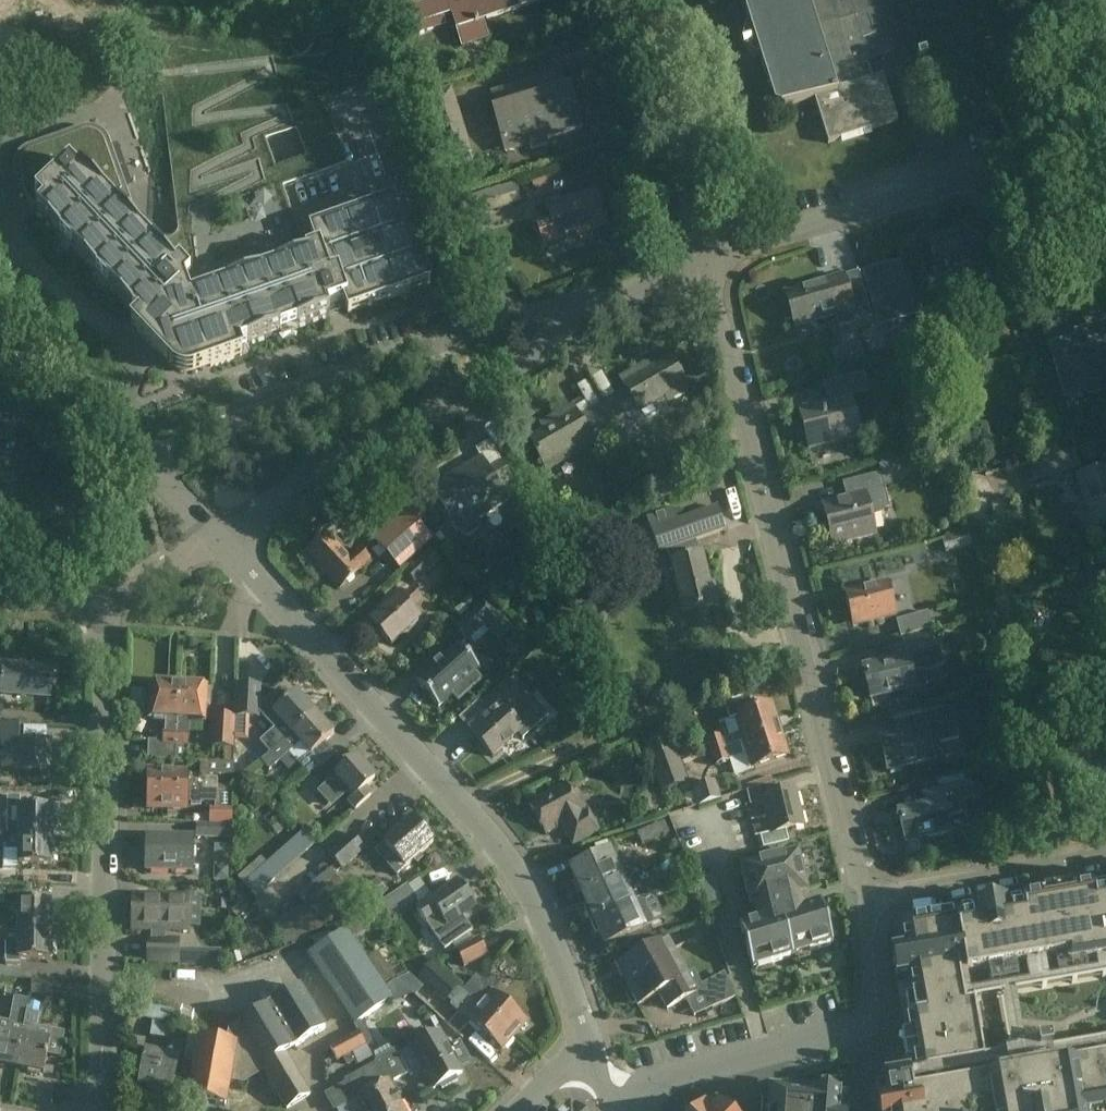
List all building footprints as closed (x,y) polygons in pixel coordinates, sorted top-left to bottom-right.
[(403,43),(449,28),(446,20),(454,17),(464,46),(484,40),(478,21),(539,1),(539,0),(439,0),(421,6),(419,0),(389,0),(403,43)] [(833,4),(832,0),(742,0),(750,25),(746,27),(743,38),(746,48),(754,56),(759,55),(776,109),(782,110),(815,100),(828,143),(898,121),(883,75),(874,78),(868,58),(855,16),(839,21),(833,4)] [(833,4),(839,21),(855,16),(868,58),(892,50),(880,10),(869,14),(865,0),(845,0),(833,4)] [(560,73),(493,94),(499,111),(494,112),(506,151),(530,143),(532,148),(548,143),(547,138),(581,128),(569,89),(565,90),(560,73)] [(446,165),(472,157),(474,157),(454,91),(425,100),(446,165)] [(20,164),(20,169),(21,174),(22,179),(23,185),(25,190),(25,192),(27,197),(30,202),(34,206),(37,210),(36,211),(35,211),(36,212),(59,236),(62,234),(74,247),(71,249),(95,274),(97,273),(98,272),(110,285),(109,286),(108,287),(132,312),(138,318),(144,325),(138,331),(154,349),(160,343),(178,362),(181,364),(183,365),(185,366),(186,366),(208,358),(211,366),(235,358),(242,355),(239,347),(247,344),(248,344),(281,332),(280,331),(279,329),(296,323),(297,325),(297,326),(297,327),(329,315),(330,315),(327,308),(344,302),(348,313),(409,291),(430,284),(403,207),(395,210),(392,202),(310,232),(311,233),(317,249),(305,254),(306,257),(208,292),(190,298),(184,281),(190,275),(181,266),(179,263),(175,267),(156,248),(141,231),(111,200),(122,190),(121,189),(118,181),(109,156),(106,147),(105,143),(103,139),(100,136),(96,134),(91,132),(86,132),(82,133),(62,140),(45,146),(31,151),(27,153),(24,156),(21,160),(20,164)] [(475,167),(472,157),(446,165),(449,175),(475,167)] [(340,164),(244,189),(248,205),(344,179),(340,164)] [(518,186),(474,200),(480,220),(524,206),(518,186)] [(551,219),(538,224),(544,242),(587,227),(589,231),(608,224),(596,191),(554,205),(552,200),(545,202),(551,219)] [(477,227),(469,203),(454,208),(462,232),(477,227)] [(977,227),(929,240),(939,276),(986,263),(995,294),(1014,289),(1003,241),(983,247),(977,227)] [(900,261),(862,272),(879,327),(916,316),(900,261)] [(871,318),(863,288),(850,292),(845,276),(826,281),(784,294),(787,302),(779,304),(785,322),(792,320),(795,327),(836,315),(839,327),(871,318)] [(1042,316),(1065,398),(1088,392),(1089,398),(1105,393),(1105,382),(1104,375),(1105,374),(1105,365),(1104,358),(1105,357),(1105,349),(1101,331),(1099,332),(1095,319),(1090,320),(1085,304),(1042,316)] [(915,338),(911,324),(889,331),(893,345),(915,338)] [(937,325),(921,329),(926,342),(940,338),(937,325)] [(605,403),(620,428),(621,427),(631,444),(642,437),(634,424),(640,420),(638,416),(643,413),(640,409),(655,401),(657,405),(668,399),(668,400),(689,388),(671,356),(642,373),(639,367),(621,378),(627,390),(605,403)] [(833,400),(798,409),(809,450),(862,435),(852,397),(869,392),(864,372),(828,381),(833,400)] [(620,428),(605,403),(580,417),(573,406),(549,420),(552,425),(529,438),(544,465),(559,456),(562,462),(594,443),(590,436),(601,430),(605,437),(620,428)] [(31,483),(31,482),(32,481),(33,480),(33,479),(34,478),(34,477),(35,476),(35,475),(35,474),(35,472),(35,471),(34,470),(34,469),(34,468),(33,467),(33,466),(32,465),(0,427),(0,509),(31,483)] [(1075,450),(1023,465),(1028,482),(1080,468),(1075,450)] [(912,457),(897,461),(900,471),(915,467),(912,457)] [(481,458),(431,486),(455,527),(457,526),(460,530),(462,532),(466,531),(474,527),(476,524),(476,520),(473,516),(504,498),(496,484),(508,477),(497,458),(485,465),(481,458)] [(1078,476),(1093,528),(1105,524),(1105,469),(1078,476)] [(884,487),(881,473),(842,483),(847,501),(823,507),(833,546),(875,535),(870,513),(890,508),(884,487)] [(668,478),(656,482),(662,500),(674,496),(668,478)] [(700,610),(710,608),(719,606),(714,584),(710,585),(699,538),(726,529),(718,506),(678,520),(674,508),(647,517),(659,552),(669,549),(673,560),(672,561),(684,614),(700,610)] [(408,531),(387,550),(399,563),(420,544),(408,531)] [(942,539),(945,551),(976,543),(972,531),(942,539)] [(328,535),(308,552),(340,587),(360,570),(359,569),(370,559),(361,548),(349,558),(328,535)] [(405,570),(415,581),(440,558),(430,547),(405,570)] [(1085,572),(1090,592),(1103,590),(1101,581),(1105,580),(1105,567),(1085,572)] [(888,582),(846,592),(854,626),(897,616),(888,582)] [(399,597),(372,622),(392,644),(419,619),(410,609),(421,599),(412,588),(400,598),(399,597)] [(505,619),(487,599),(458,626),(470,639),(486,624),(492,630),(505,619)] [(929,612),(897,621),(902,637),(934,629),(929,612)] [(1000,613),(983,617),(990,641),(1006,637),(1000,613)] [(1076,618),(1041,621),(1042,634),(1077,630),(1076,618)] [(498,632),(485,642),(500,661),(512,651),(498,632)] [(862,669),(869,699),(915,688),(912,673),(943,666),(939,652),(941,652),(937,638),(904,646),(907,658),(862,669)] [(464,643),(423,681),(445,705),(486,668),(464,643)] [(3,664),(1,693),(50,697),(53,668),(3,664)] [(177,719),(179,685),(169,684),(166,679),(159,679),(156,683),(152,683),(150,717),(164,718),(163,729),(177,730),(177,719)] [(191,685),(179,685),(177,719),(177,730),(190,731),(190,720),(205,720),(207,686),(203,686),(201,681),(194,680),(191,685)] [(259,682),(240,681),(238,717),(257,718),(259,682)] [(482,728),(474,735),(493,756),(522,730),(509,715),(525,701),(507,681),(482,703),(491,713),(479,724),(482,728)] [(271,753),(316,713),(297,692),(283,704),(277,697),(271,696),(260,706),(260,711),(275,728),(260,741),(271,753)] [(746,741),(779,731),(771,705),(752,711),(748,697),(726,704),(731,719),(738,716),(743,732),(722,739),(721,735),(706,740),(711,753),(746,741)] [(880,741),(887,771),(933,760),(932,757),(941,755),(938,743),(959,738),(956,724),(978,719),(975,706),(922,718),(925,730),(880,741)] [(316,713),(271,753),(260,761),(270,772),(301,743),(310,754),(300,763),(310,774),(336,756),(324,743),(335,734),(316,713)] [(214,714),(214,746),(226,746),(225,759),(234,760),(236,715),(214,714)] [(1,741),(1,768),(52,768),(52,739),(19,739),(19,724),(0,724),(0,741),(1,741)] [(163,729),(163,740),(162,760),(174,761),(177,730),(163,729)] [(177,730),(174,761),(188,761),(190,731),(177,730)] [(746,741),(711,753),(715,765),(750,754),(754,766),(787,755),(779,731),(746,741)] [(689,733),(675,739),(683,761),(697,756),(689,733)] [(162,760),(163,740),(151,739),(149,760),(162,760)] [(677,749),(648,759),(661,793),(680,785),(687,804),(696,801),(692,789),(689,782),(677,749)] [(356,758),(318,793),(329,805),(346,789),(354,798),(353,800),(359,807),(375,792),(369,785),(375,779),(356,758)] [(730,779),(746,776),(742,761),(726,765),(730,779)] [(208,762),(208,773),(234,773),(234,763),(208,762)] [(149,771),(148,790),(217,791),(218,781),(188,780),(188,772),(149,771)] [(696,785),(701,804),(721,799),(715,779),(696,785)] [(566,782),(530,802),(546,832),(562,824),(573,844),(599,830),(592,816),(586,819),(566,782)] [(775,782),(745,789),(750,806),(765,803),(772,833),(804,825),(795,789),(778,793),(775,782)] [(897,813),(904,843),(950,832),(946,816),(965,812),(961,799),(975,796),(972,782),(939,790),(942,802),(897,813)] [(217,791),(148,790),(148,808),(187,809),(187,801),(217,801),(217,791)] [(1002,803),(1005,818),(1039,810),(1036,795),(1002,803)] [(280,808),(275,800),(267,805),(270,810),(272,813),(280,808)] [(243,806),(234,814),(239,821),(249,813),(243,806)] [(19,836),(51,836),(52,808),(19,808),(19,836)] [(207,823),(233,824),(233,810),(207,809),(207,823)] [(196,831),(197,813),(153,812),(153,830),(196,831)] [(411,819),(384,843),(396,857),(388,865),(397,876),(433,843),(411,819)] [(642,842),(669,831),(664,820),(638,831),(642,842)] [(233,824),(207,823),(198,823),(198,838),(233,839),(233,824)] [(8,836),(8,826),(0,826),(0,836),(8,836)] [(351,834),(327,855),(342,871),(365,850),(351,834)] [(19,836),(8,836),(0,836),(0,845),(19,845),(19,865),(51,865),(51,836),(19,836)] [(147,836),(147,870),(192,871),(193,837),(147,836)] [(254,868),(269,885),(311,846),(302,836),(271,865),(263,857),(253,866),(254,868)] [(583,894),(621,877),(609,850),(571,867),(577,881),(574,883),(579,894),(578,895),(579,896),(583,894)] [(741,927),(739,927),(752,970),(833,945),(820,902),(819,903),(802,909),(799,896),(808,894),(798,854),(741,868),(751,908),(756,906),(760,922),(741,927)] [(669,884),(690,875),(686,866),(665,875),(669,884)] [(4,891),(20,887),(16,868),(0,872),(4,891)] [(215,880),(228,880),(228,868),(215,868),(215,880)] [(306,905),(271,926),(285,948),(300,942),(324,927),(342,912),(350,921),(365,910),(379,900),(388,892),(378,878),(355,897),(331,869),(298,896),(306,905)] [(201,876),(149,874),(149,891),(200,893),(201,876)] [(621,877),(583,894),(589,907),(585,908),(591,921),(633,902),(621,877)] [(458,882),(418,910),(426,922),(437,913),(445,924),(441,926),(453,943),(474,929),(464,914),(475,906),(458,882)] [(409,885),(383,902),(393,916),(418,898),(409,885)] [(914,1075),(890,1079),(886,1080),(882,1078),(875,1097),(878,1098),(879,1101),(878,1102),(879,1110),(1105,1110),(1105,1064),(985,1085),(981,1065),(970,1008),(969,1000),(964,979),(1025,968),(1044,965),(1105,954),(1105,889),(1073,895),(1073,893),(1040,899),(1040,901),(1005,907),(1005,905),(1002,906),(1003,908),(991,910),(990,908),(988,908),(988,911),(976,913),(975,911),(973,911),(973,912),(930,920),(898,926),(903,953),(893,954),(897,979),(908,977),(915,1019),(904,1021),(907,1036),(909,1047),(912,1068),(914,1075)] [(652,894),(633,902),(591,921),(596,933),(600,931),(606,945),(620,939),(644,928),(644,926),(651,923),(663,918),(652,894)] [(134,895),(134,929),(152,930),(166,930),(188,930),(189,895),(134,895)] [(228,909),(227,900),(217,901),(217,909),(228,909)] [(18,903),(18,931),(50,931),(51,903),(18,903)] [(237,918),(247,909),(242,904),(233,912),(237,918)] [(703,918),(682,927),(688,941),(709,932),(703,918)] [(148,940),(148,962),(179,962),(179,964),(195,964),(195,949),(179,948),(179,941),(165,940),(166,930),(152,930),(152,940),(148,940)] [(345,930),(310,954),(355,1023),(391,999),(345,930)] [(50,960),(50,931),(18,931),(7,931),(0,931),(0,964),(8,964),(8,959),(50,960)] [(482,937),(457,950),(465,966),(490,953),(482,937)] [(644,950),(615,966),(616,967),(617,966),(626,981),(639,974),(641,978),(659,969),(653,959),(671,949),(672,948),(666,938),(644,950)] [(626,991),(625,994),(630,1004),(634,1005),(638,1003),(638,1004),(637,1005),(659,994),(667,1009),(685,999),(695,1016),(735,998),(724,973),(702,985),(694,971),(686,975),(672,948),(671,949),(653,959),(659,969),(641,978),(639,974),(626,981),(630,989),(626,991)] [(432,964),(418,979),(445,1003),(458,988),(432,964)] [(476,976),(463,991),(514,1036),(526,1022),(494,994),(495,993),(476,976)] [(36,981),(35,995),(57,995),(57,981),(36,981)] [(199,1038),(189,1100),(225,1106),(230,1078),(242,1079),(261,1068),(285,1109),(308,1095),(283,1053),(324,1028),(299,986),(228,1029),(226,1042),(199,1038)] [(501,1050),(514,1036),(463,991),(453,1003),(450,1006),(451,1006),(469,1022),(469,1021),(501,1050)] [(16,1068),(26,1012),(28,1000),(16,998),(12,1022),(0,1020),(0,1065),(16,1068)] [(36,1014),(26,1012),(16,1068),(44,1073),(47,1055),(60,1057),(65,1032),(52,1030),(34,1026),(34,1023),(36,1014)] [(357,1032),(344,1040),(332,1046),(340,1059),(343,1057),(347,1064),(357,1059),(360,1063),(370,1057),(364,1046),(365,1045),(357,1032)] [(439,1032),(411,1049),(433,1089),(440,1085),(442,1089),(457,1080),(455,1077),(462,1073),(439,1032)] [(144,1058),(138,1091),(172,1097),(179,1053),(147,1047),(145,1058),(144,1058)] [(1049,1050),(1036,1052),(1038,1061),(1051,1059),(1051,1057),(1049,1050)] [(402,1054),(401,1051),(378,1064),(378,1063),(347,1080),(345,1081),(346,1083),(325,1095),(334,1110),(355,1098),(362,1110),(405,1110),(395,1093),(398,1092),(392,1081),(411,1070),(402,1054)] [(769,1110),(845,1110),(846,1099),(839,1098),(814,1096),(770,1093),(769,1110)]
